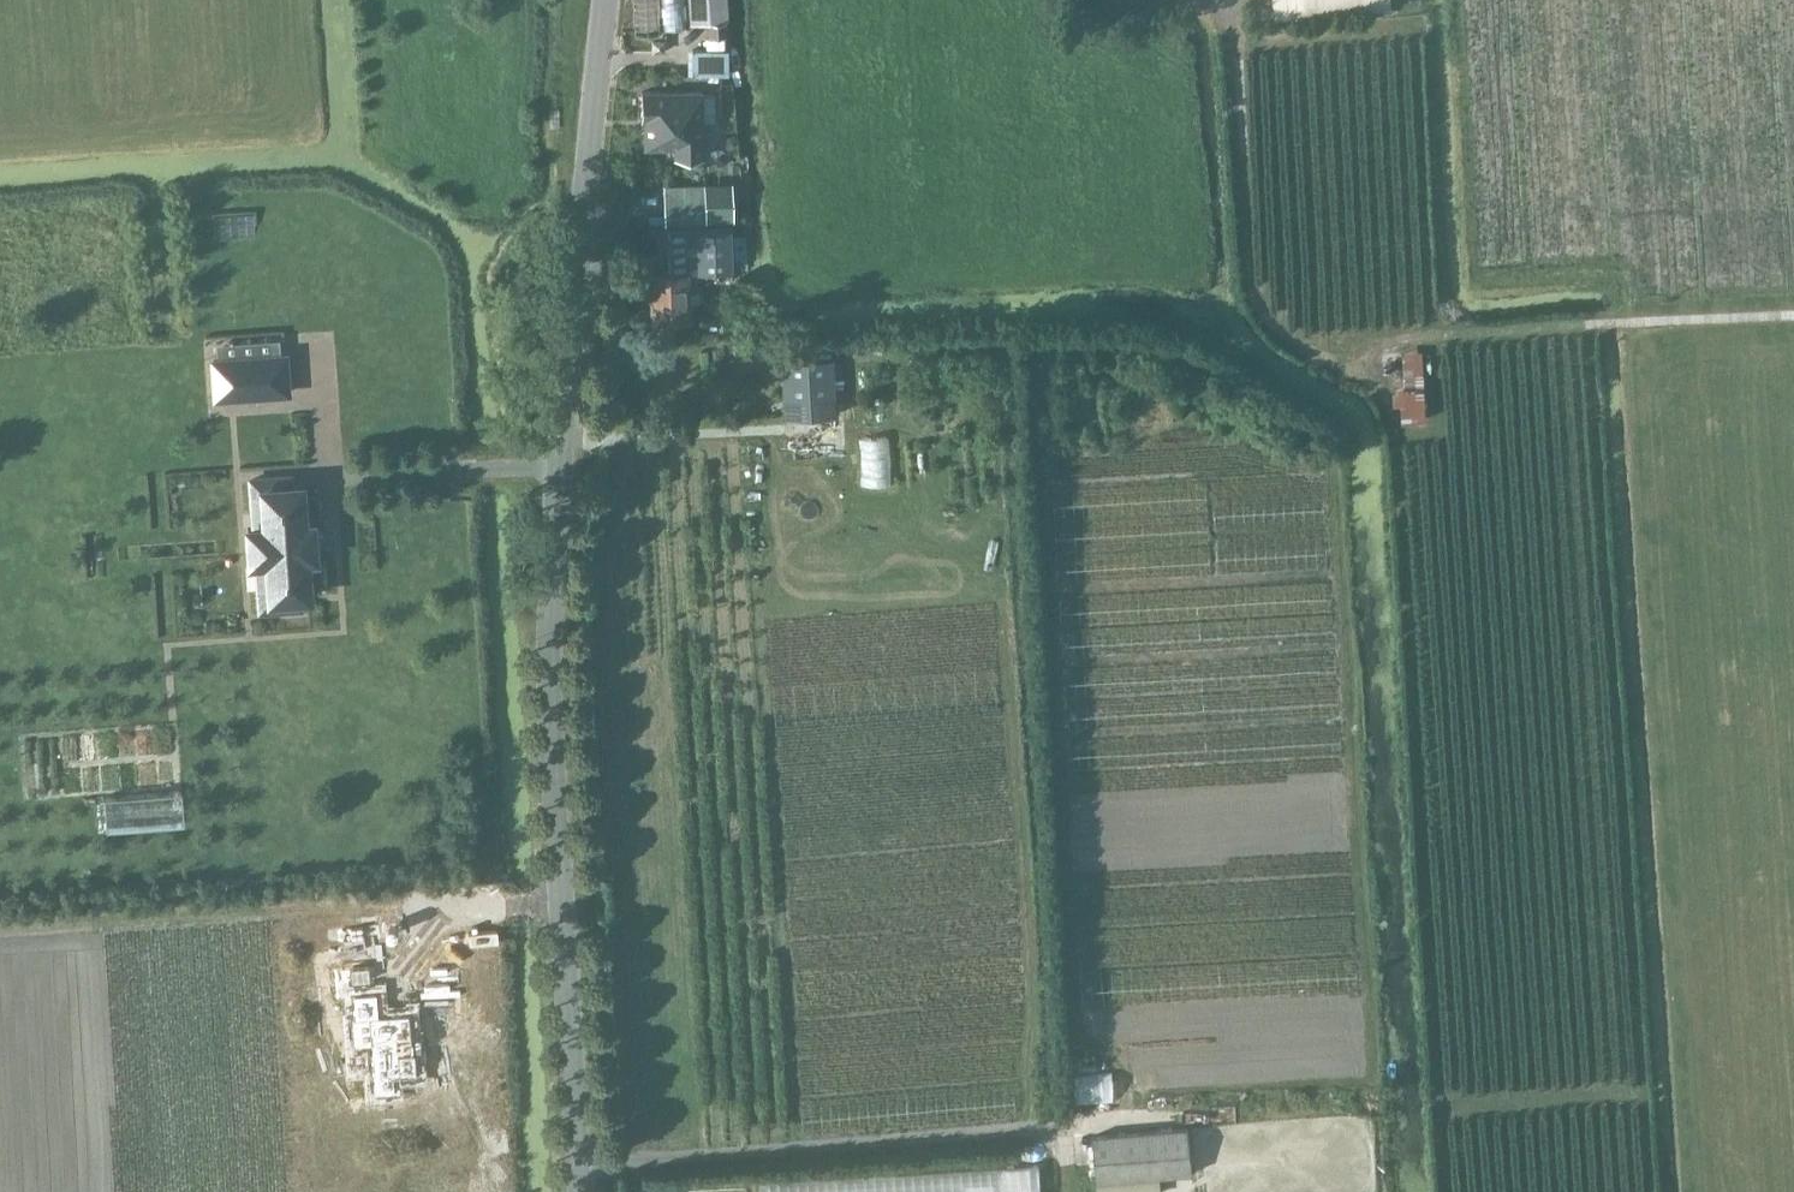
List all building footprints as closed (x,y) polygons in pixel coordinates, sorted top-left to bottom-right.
[(728,48),(692,49),(693,73),(728,73),(728,48)] [(645,119),(702,119),(702,91),(642,91),(642,119),(645,119)] [(702,157),(702,119),(645,119),(645,147),(675,147),(675,157),(702,157)] [(729,183),(664,185),(666,222),(730,220),(729,183)] [(669,273),(650,274),(651,332),(674,332),(674,321),(690,321),(688,272),(698,271),(732,270),(730,225),(697,227),(696,225),(667,226),(669,273)] [(1429,337),(1385,338),(1386,366),(1429,366),(1429,337)] [(216,397),(288,392),(287,389),(289,388),(288,386),(287,387),(286,375),(288,374),(287,372),(286,372),(285,360),(287,360),(286,358),(285,358),(285,355),(213,360),(214,368),(212,368),(213,370),(214,370),(215,387),(214,387),(214,390),(215,389),(216,397)] [(835,415),(832,360),(832,357),(782,360),(785,417),(835,415)] [(1400,374),(1401,403),(1431,402),(1430,373),(1400,374)] [(254,510),(254,514),(264,513),(265,527),(248,528),(248,533),(247,534),(247,536),(249,535),(250,554),(249,554),(249,556),(250,556),(251,562),(267,561),(269,588),(260,589),(261,609),(282,608),(281,598),(309,596),(308,591),(309,591),(309,589),(312,589),(311,564),(308,564),(308,563),(306,563),(306,558),(314,557),(314,547),(315,547),(315,545),(314,545),(313,535),(314,535),(314,533),(313,533),(312,523),(304,524),(303,518),(304,518),(304,516),(303,516),(301,493),(303,493),(302,491),(301,491),(301,485),(290,486),(289,476),(251,479),(252,483),(250,483),(251,485),(252,485),(253,508),(252,508),(252,510),(254,510)] [(183,823),(181,789),(104,794),(106,828),(183,823)] [(376,967),(336,970),(338,998),(353,997),(354,1016),(352,1016),(354,1044),(371,1042),(373,1074),(374,1091),(396,1090),(395,1076),(418,1074),(416,1048),(413,1049),(410,1012),(379,1014),(376,967)] [(1188,1126),(1094,1134),(1098,1180),(1193,1172),(1188,1126)] [(914,1167),(916,1186),(914,1187),(915,1191),(960,1191),(959,1181),(978,1179),(979,1188),(1042,1181),(1039,1153),(914,1167)] [(889,1188),(876,1189),(874,1171),(840,1174),(841,1189),(837,1189),(837,1191),(889,1191),(889,1188)]
